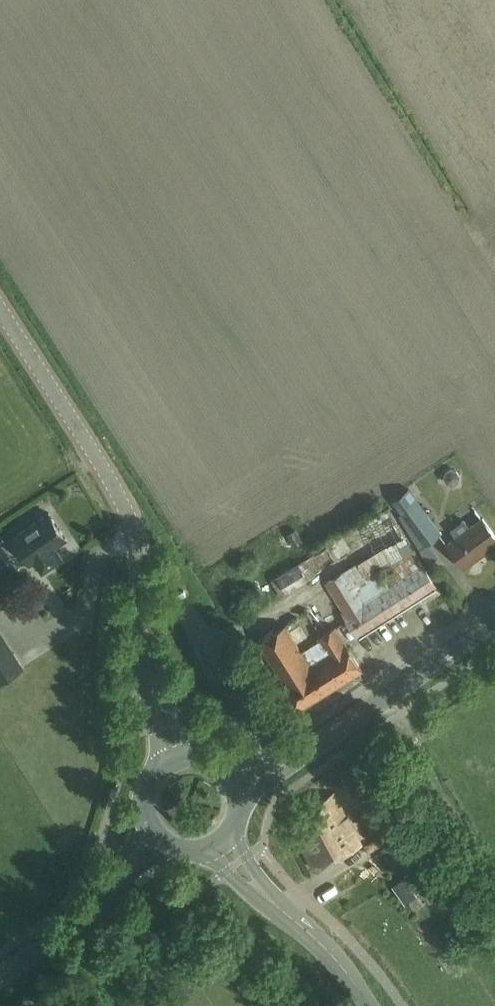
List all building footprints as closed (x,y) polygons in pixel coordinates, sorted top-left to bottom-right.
[(453,484),(458,481),(460,476),(457,470),(452,468),(446,471),(444,477),(447,482),(453,484)] [(326,582),(344,611),(343,612),(358,636),(437,586),(415,550),(406,555),(401,546),(409,541),(390,506),(360,525),(376,551),(326,582)] [(407,519),(426,545),(443,533),(423,507),(407,519)] [(49,513),(13,537),(31,564),(35,561),(43,572),(64,558),(56,547),(67,539),(49,513)] [(457,537),(448,544),(464,567),(494,545),(494,534),(483,518),(471,527),(465,519),(451,529),(457,537)] [(296,545),(304,540),(297,529),(289,534),(296,545)] [(305,591),(312,606),(327,600),(320,584),(305,591)] [(289,620),(298,639),(315,631),(306,612),(289,620)] [(286,625),(260,641),(302,707),(362,670),(336,627),(318,638),(320,641),(303,652),(286,625)] [(23,667),(0,630),(0,682),(23,667)] [(316,869),(361,845),(334,793),(328,797),(289,819),(316,869)] [(397,863),(413,854),(413,853),(426,846),(420,836),(408,843),(407,841),(390,850),(397,863)] [(375,863),(361,870),(370,886),(384,879),(375,863)] [(435,910),(452,899),(435,872),(417,884),(435,910)] [(394,886),(407,903),(419,894),(407,877),(394,886)]
